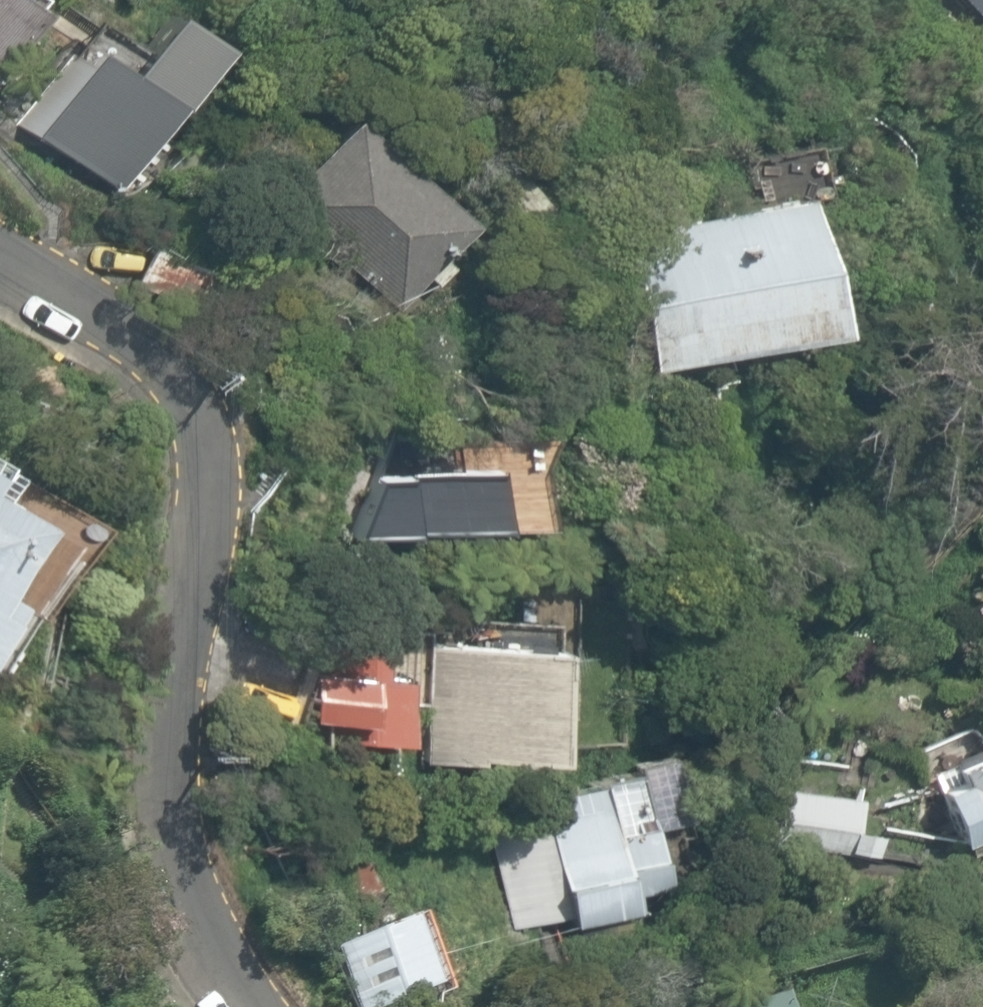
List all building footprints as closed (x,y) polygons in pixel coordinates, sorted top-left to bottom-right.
[(42,14),(23,0),(0,0),(0,71),(42,14)] [(978,0),(964,0),(941,28),(977,57),(982,50),(982,4),(978,0)] [(26,133),(108,190),(172,99),(166,95),(200,45),(142,5),(105,58),(87,45),(26,133)] [(272,206),(397,312),(425,279),(434,287),(450,269),(440,261),(469,226),(345,121),(272,206)] [(488,180),(512,210),(533,192),(510,163),(488,180)] [(617,231),(652,371),(827,326),(792,187),(617,231)] [(132,285),(198,310),(213,269),(146,245),(132,285)] [(389,433),(351,532),(529,523),(539,513),(534,463),(546,434),(453,446),(448,425),(389,433)] [(12,466),(0,459),(0,488),(12,466)] [(29,604),(10,594),(50,523),(0,494),(0,655),(29,604)] [(418,762),(555,765),(557,649),(421,646),(418,762)] [(331,773),(363,773),(363,721),(331,721),(331,773)] [(961,847),(982,838),(982,733),(972,738),(977,750),(948,763),(955,780),(936,788),(961,847)] [(480,806),(513,930),(567,917),(567,920),(629,906),(626,893),(667,883),(655,834),(685,827),(665,758),(480,806)] [(778,841),(848,852),(881,857),(885,837),(861,832),(865,802),(778,786),(778,841)] [(351,1006),(384,1006),(427,990),(401,923),(329,951),(351,1006)]
